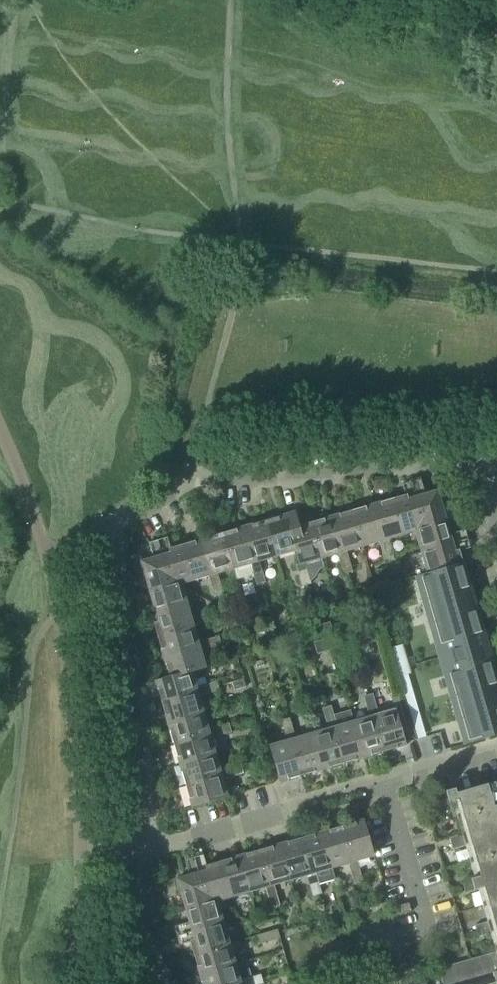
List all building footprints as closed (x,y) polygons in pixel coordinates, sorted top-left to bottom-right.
[(421,480),(411,483),(425,529),(447,522),(438,491),(425,495),(421,480)] [(411,494),(395,499),(405,534),(415,531),(425,529),(411,483),(403,485),(405,492),(410,490),(411,494)] [(395,499),(373,505),(383,541),(388,539),(405,534),(395,499)] [(373,505),(352,511),(363,547),(379,542),(382,552),(391,549),(388,539),(383,541),(373,505)] [(352,511),(331,517),(341,553),(346,551),(363,547),(352,511)] [(296,512),(287,515),(291,529),(290,529),(297,551),(296,551),(300,565),(305,563),(308,574),(299,576),(302,587),(311,584),(310,581),(316,578),(318,575),(320,572),(321,569),(324,567),(321,559),(311,523),(300,526),(296,512)] [(287,515),(266,521),(276,557),(296,551),(297,551),(290,529),(291,529),(287,515)] [(331,517),(311,523),(321,559),(338,554),(341,564),(349,562),(346,551),(341,553),(331,517)] [(266,521),(244,527),(255,563),(259,562),(276,557),(266,521)] [(425,529),(415,531),(422,553),(468,540),(465,531),(450,535),(447,522),(425,529)] [(244,527),(223,533),(234,569),(237,579),(253,574),(262,572),(259,562),(255,563),(244,527)] [(223,533),(203,539),(213,575),(217,574),(234,569),(223,533)] [(167,538),(158,541),(171,586),(180,584),(180,585),(191,581),(181,545),(165,550),(164,546),(169,545),(167,538)] [(203,539),(181,545),(191,581),(208,576),(211,587),(220,584),(217,574),(213,575),(203,539)] [(468,540),(422,553),(427,573),(428,574),(463,564),(460,552),(470,549),(468,540)] [(141,562),(150,592),(171,586),(158,541),(149,544),(154,559),(141,562)] [(391,549),(382,552),(385,563),(394,560),(391,549)] [(349,562),(341,564),(344,575),(352,572),(349,562)] [(296,566),(299,576),(308,574),(305,563),(300,565),(296,566)] [(416,577),(434,640),(435,642),(436,646),(438,654),(442,666),(447,684),(458,723),(465,744),(495,736),(496,735),(496,680),(490,656),(485,637),(478,615),(473,596),(466,573),(464,566),(463,564),(428,574),(416,577)] [(262,572),(253,574),(256,585),(265,582),(262,572)] [(139,610),(141,619),(186,606),(180,585),(180,584),(171,586),(150,592),(153,606),(139,610)] [(220,584),(211,587),(214,597),(223,594),(220,584)] [(154,625),(158,637),(192,626),(186,606),(141,619),(144,628),(150,626),(149,621),(153,619),(154,625)] [(318,626),(321,634),(332,630),(330,623),(318,626)] [(158,637),(164,658),(199,647),(198,643),(192,626),(158,637)] [(278,646),(273,629),(257,633),(258,635),(256,636),(260,650),(278,646)] [(208,640),(211,649),(221,645),(218,637),(208,640)] [(314,642),(318,654),(333,650),(330,638),(314,642)] [(164,658),(169,677),(170,678),(191,672),(192,673),(205,669),(200,652),(211,649),(208,640),(198,643),(199,647),(164,658)] [(403,645),(392,648),(399,673),(410,670),(403,645)] [(156,681),(162,703),(197,692),(196,688),(192,673),(191,672),(170,678),(169,677),(156,681)] [(246,687),(244,679),(232,683),(234,690),(246,687)] [(207,685),(209,694),(219,691),(217,682),(207,685)] [(162,703),(168,723),(203,713),(199,697),(209,694),(207,685),(196,688),(197,692),(162,703)] [(364,697),(367,707),(376,705),(373,694),(364,697)] [(367,707),(370,717),(374,716),(384,752),(406,746),(396,710),(379,715),(376,705),(367,707)] [(322,709),(325,719),(334,717),(334,715),(331,706),(322,709)] [(325,719),(328,729),(333,728),(343,764),(364,758),(354,722),(350,710),(334,715),(334,717),(325,719)] [(168,723),(174,744),(209,734),(208,730),(203,713),(168,723)] [(370,717),(354,722),(364,758),(384,752),(374,716),(370,717)] [(281,721),(284,731),(293,729),(290,718),(281,721)] [(219,726),(221,735),(232,732),(229,723),(219,726)] [(174,744),(180,765),(216,755),(211,738),(221,735),(219,726),(208,730),(209,734),(174,744)] [(328,729),(312,734),(322,770),(343,764),(333,728),(328,729)] [(284,731),(287,741),(291,740),(301,776),(322,770),(312,734),(296,739),(293,729),(284,731)] [(291,740),(287,741),(270,746),(280,782),(301,776),(291,740)] [(180,765),(186,786),(222,776),(220,771),(216,755),(180,765)] [(231,768),(233,777),(244,774),(241,765),(231,768)] [(222,776),(186,786),(192,808),(228,797),(223,780),(233,777),(231,768),(220,771),(222,776)] [(463,816),(496,807),(496,782),(457,794),(463,816)] [(437,794),(438,800),(440,806),(449,803),(446,792),(437,794)] [(471,844),(470,838),(496,830),(496,807),(463,816),(468,832),(459,835),(462,847),(471,844)] [(364,820),(342,827),(353,862),(357,861),(374,856),(364,820)] [(342,827),(322,833),(332,868),(348,863),(351,874),(360,871),(357,861),(353,862),(342,827)] [(476,860),(496,854),(496,830),(470,838),(471,844),(476,860)] [(322,833),(301,839),(311,874),(315,873),(318,883),(319,884),(321,884),(320,882),(332,878),(333,880),(335,879),(332,868),(322,833)] [(450,838),(451,843),(453,849),(462,847),(459,835),(450,838)] [(301,839),(280,845),(290,880),(306,875),(309,886),(318,883),(315,873),(311,874),(301,839)] [(280,845),(259,851),(270,886),(274,885),(290,880),(280,845)] [(259,851),(238,857),(249,892),(265,887),(268,898),(277,895),(274,885),(270,886),(259,851)] [(484,888),(482,882),(496,878),(496,854),(476,860),(481,877),(471,879),(475,891),(484,888)] [(193,859),(207,904),(217,901),(227,898),(217,863),(206,866),(201,868),(200,864),(205,862),(203,856),(193,859)] [(238,857),(217,863),(227,898),(249,892),(238,857)] [(186,910),(207,904),(193,859),(185,861),(189,876),(177,880),(186,910)] [(360,871),(351,874),(354,884),(363,882),(360,871)] [(488,902),(496,900),(496,878),(482,882),(484,888),(488,902)] [(462,882),(464,887),(466,894),(475,891),(471,879),(462,882)] [(321,894),(319,884),(318,883),(309,886),(312,896),(321,894)] [(277,895),(268,898),(271,908),(280,906),(277,895)] [(496,932),(495,926),(496,925),(496,900),(488,902),(493,921),(484,923),(487,935),(496,932)] [(175,927),(177,935),(223,922),(217,901),(207,904),(186,910),(187,914),(190,923),(175,927)] [(398,906),(400,916),(412,912),(409,903),(398,906)] [(189,937),(194,954),(229,943),(223,922),(177,935),(180,945),(186,943),(185,938),(189,937)] [(475,926),(476,931),(478,937),(487,935),(484,923),(475,926)] [(277,930),(267,933),(269,941),(280,938),(277,930)] [(269,941),(267,933),(257,935),(259,944),(269,941)] [(194,954),(199,974),(235,964),(229,943),(194,954)] [(443,983),(496,983),(496,952),(439,969),(443,983)] [(202,983),(241,983),(240,980),(250,977),(251,977),(246,961),(235,964),(199,974),(202,983)] [(251,977),(250,977),(252,983),(260,983),(263,983),(261,974),(251,977)]
